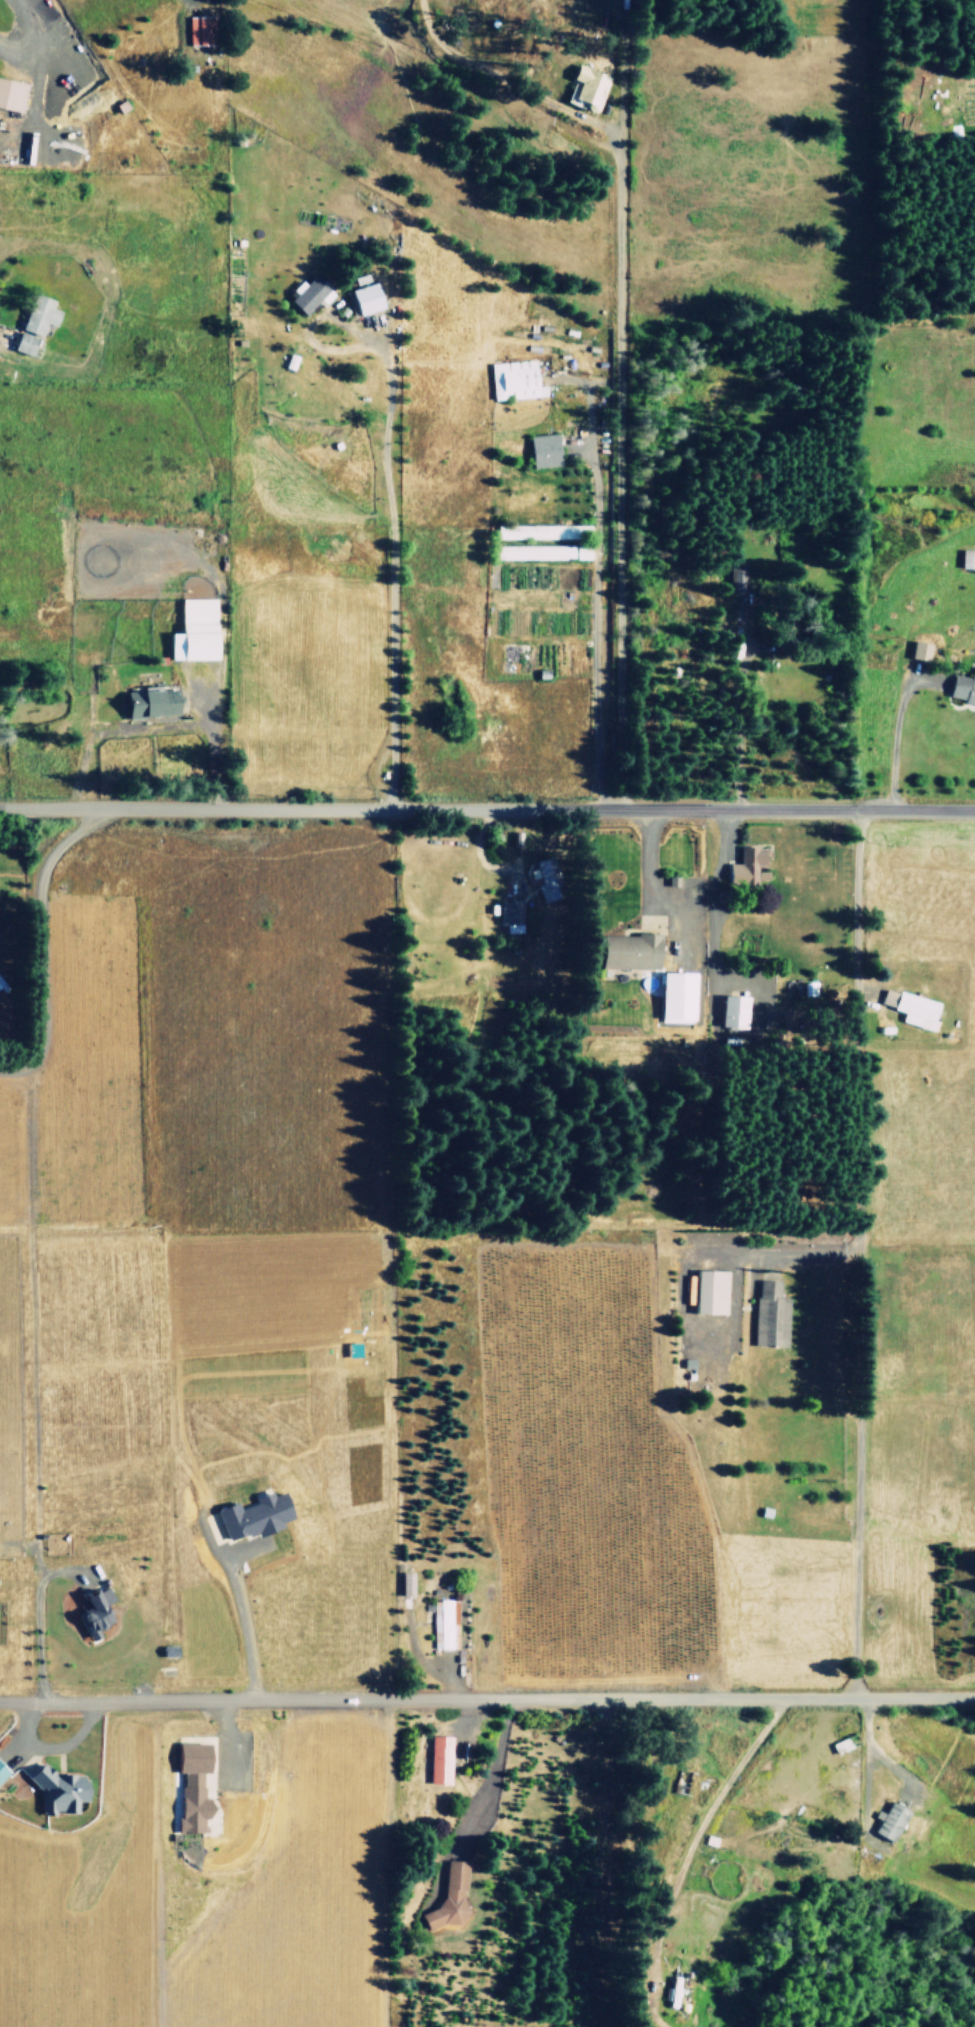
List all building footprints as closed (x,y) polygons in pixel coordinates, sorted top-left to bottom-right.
[(188,45),(215,44),(214,16),(187,17),(188,45)] [(605,76),(571,63),(565,79),(572,82),(565,101),(592,112),(605,76)] [(28,83),(0,77),(0,107),(22,112),(28,83)] [(333,293),(314,275),(305,285),(302,283),(288,298),(305,315),(319,299),(324,303),(333,293)] [(358,316),(385,307),(376,282),(350,291),(358,316)] [(15,350),(34,356),(44,323),(57,327),(62,311),(53,308),(56,300),(33,293),(15,350)] [(542,397),(542,386),(533,386),(532,360),(487,362),(488,399),(542,397)] [(525,435),(527,467),(556,466),(555,434),(525,435)] [(517,527),(498,528),(498,539),(517,539),(517,527)] [(517,559),(538,559),(537,546),(528,546),(528,553),(519,553),(519,547),(516,547),(517,559)] [(542,558),(587,559),(588,547),(543,546),(542,558)] [(973,568),(973,550),(957,549),(956,568),(973,568)] [(742,564),(727,563),(726,591),(741,591),(742,564)] [(181,599),(181,633),(171,634),(171,660),(218,659),(217,598),(181,599)] [(926,644),(908,641),(905,659),(923,662),(926,644)] [(968,669),(967,677),(949,674),(944,698),(974,704),(974,670),(968,669)] [(131,719),(181,714),(179,687),(128,692),(131,719)] [(724,864),(724,886),(742,887),(742,894),(755,894),(756,880),(766,880),(766,870),(761,869),(761,847),(737,847),(736,864),(724,864)] [(495,901),(496,925),(506,925),(506,932),(518,932),(517,901),(495,901)] [(654,969),(653,934),(596,935),(597,970),(654,969)] [(654,1021),(688,1022),(688,973),(655,972),(654,1021)] [(899,1023),(932,1031),(934,1021),(929,1020),(934,1001),(882,989),(878,1005),(901,1011),(899,1023)] [(715,1027),(740,1028),(741,997),(716,996),(715,1027)] [(689,1314),(723,1315),(724,1271),(690,1271),(689,1314)] [(785,1299),(775,1299),(776,1281),(754,1281),(752,1346),(783,1347),(785,1299)] [(217,1510),(230,1541),(256,1531),(258,1536),(283,1526),(281,1522),(295,1516),(285,1490),(273,1495),(271,1491),(254,1497),(256,1502),(240,1509),(237,1502),(217,1510)] [(413,1571),(401,1572),(402,1596),(414,1595),(413,1571)] [(92,1607),(77,1613),(90,1641),(102,1636),(98,1628),(116,1621),(107,1602),(113,1600),(107,1585),(86,1594),(92,1607)] [(457,1600),(432,1600),(432,1648),(457,1648),(457,1600)] [(429,1783),(450,1783),(451,1736),(430,1735),(429,1783)] [(211,1743),(175,1743),(175,1772),(182,1772),(182,1816),(178,1816),(178,1832),(203,1832),(203,1817),(212,1817),(212,1797),(203,1797),(203,1773),(211,1773),(211,1743)] [(0,1761),(0,1782),(10,1772),(0,1761)] [(39,1772),(40,1815),(56,1815),(56,1813),(78,1812),(78,1801),(88,1801),(87,1773),(54,1774),(54,1764),(40,1765),(40,1772),(39,1772)] [(881,1811),(871,1831),(894,1842),(910,1809),(891,1800),(885,1814),(881,1811)] [(421,1909),(420,1925),(463,1927),(465,1890),(466,1890),(467,1861),(446,1859),(443,1910),(421,1909)] [(667,2007),(678,2007),(679,1976),(668,1976),(667,2007)]
